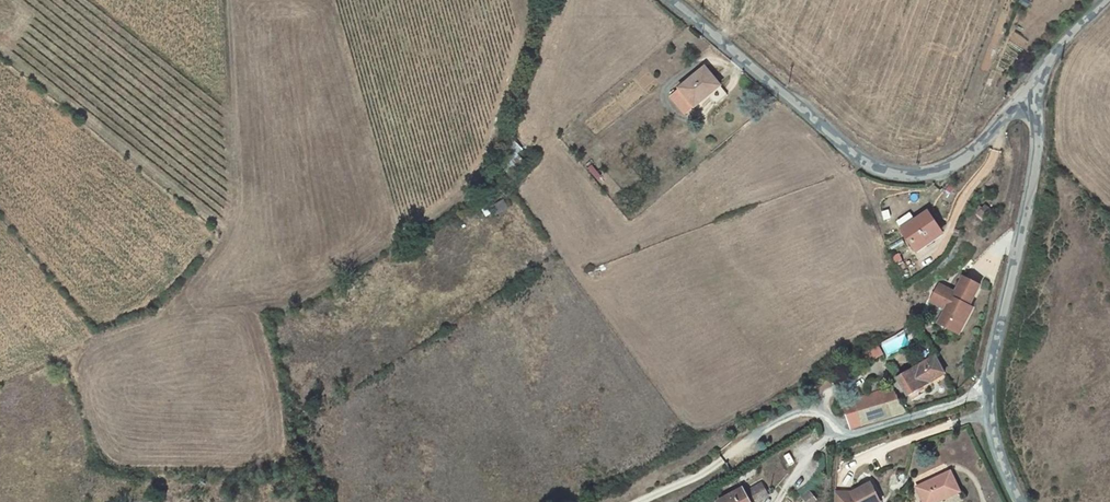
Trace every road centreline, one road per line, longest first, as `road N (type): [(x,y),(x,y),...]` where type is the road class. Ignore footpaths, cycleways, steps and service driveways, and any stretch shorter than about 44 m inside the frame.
road 1 (unclassified): [(674,0),(865,165),(900,176),(939,172),(966,157),(1029,89)]
road 2 (unclassified): [(1029,89),(1040,143),(988,390),(998,453),(1020,501)]

